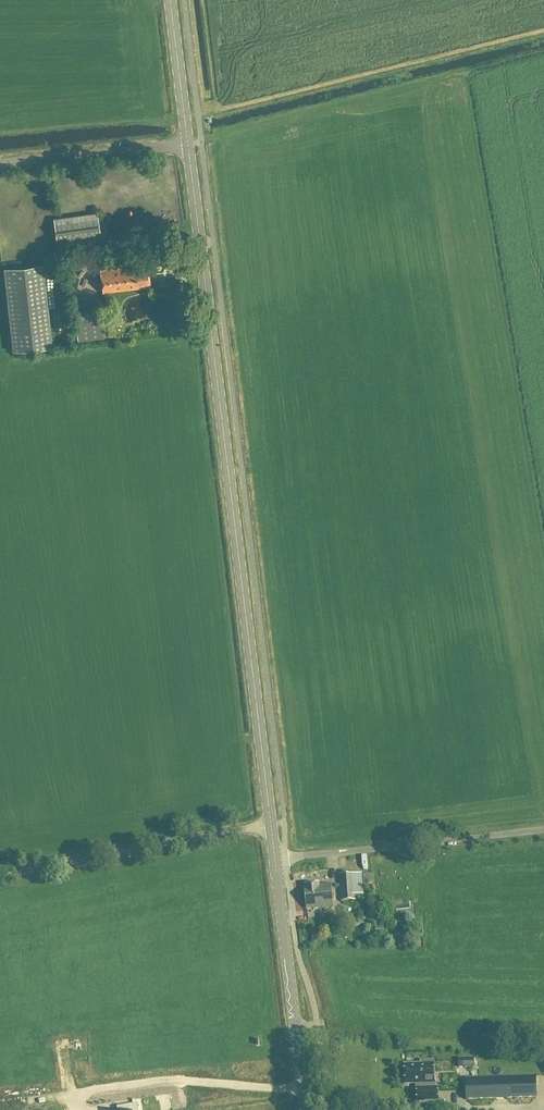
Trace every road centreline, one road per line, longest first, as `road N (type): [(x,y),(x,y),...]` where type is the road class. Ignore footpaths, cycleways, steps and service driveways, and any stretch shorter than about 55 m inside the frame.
road 1 (tertiary): [(270,823),(189,144)]
road 2 (unclassified): [(0,876),(270,823)]
road 3 (unclassified): [(275,859),(543,830)]
road 4 (tertiary): [(306,1109),(275,859)]
road 5 (unclassified): [(0,165),(189,144)]
road 6 (tertiary): [(189,144),(171,0)]

